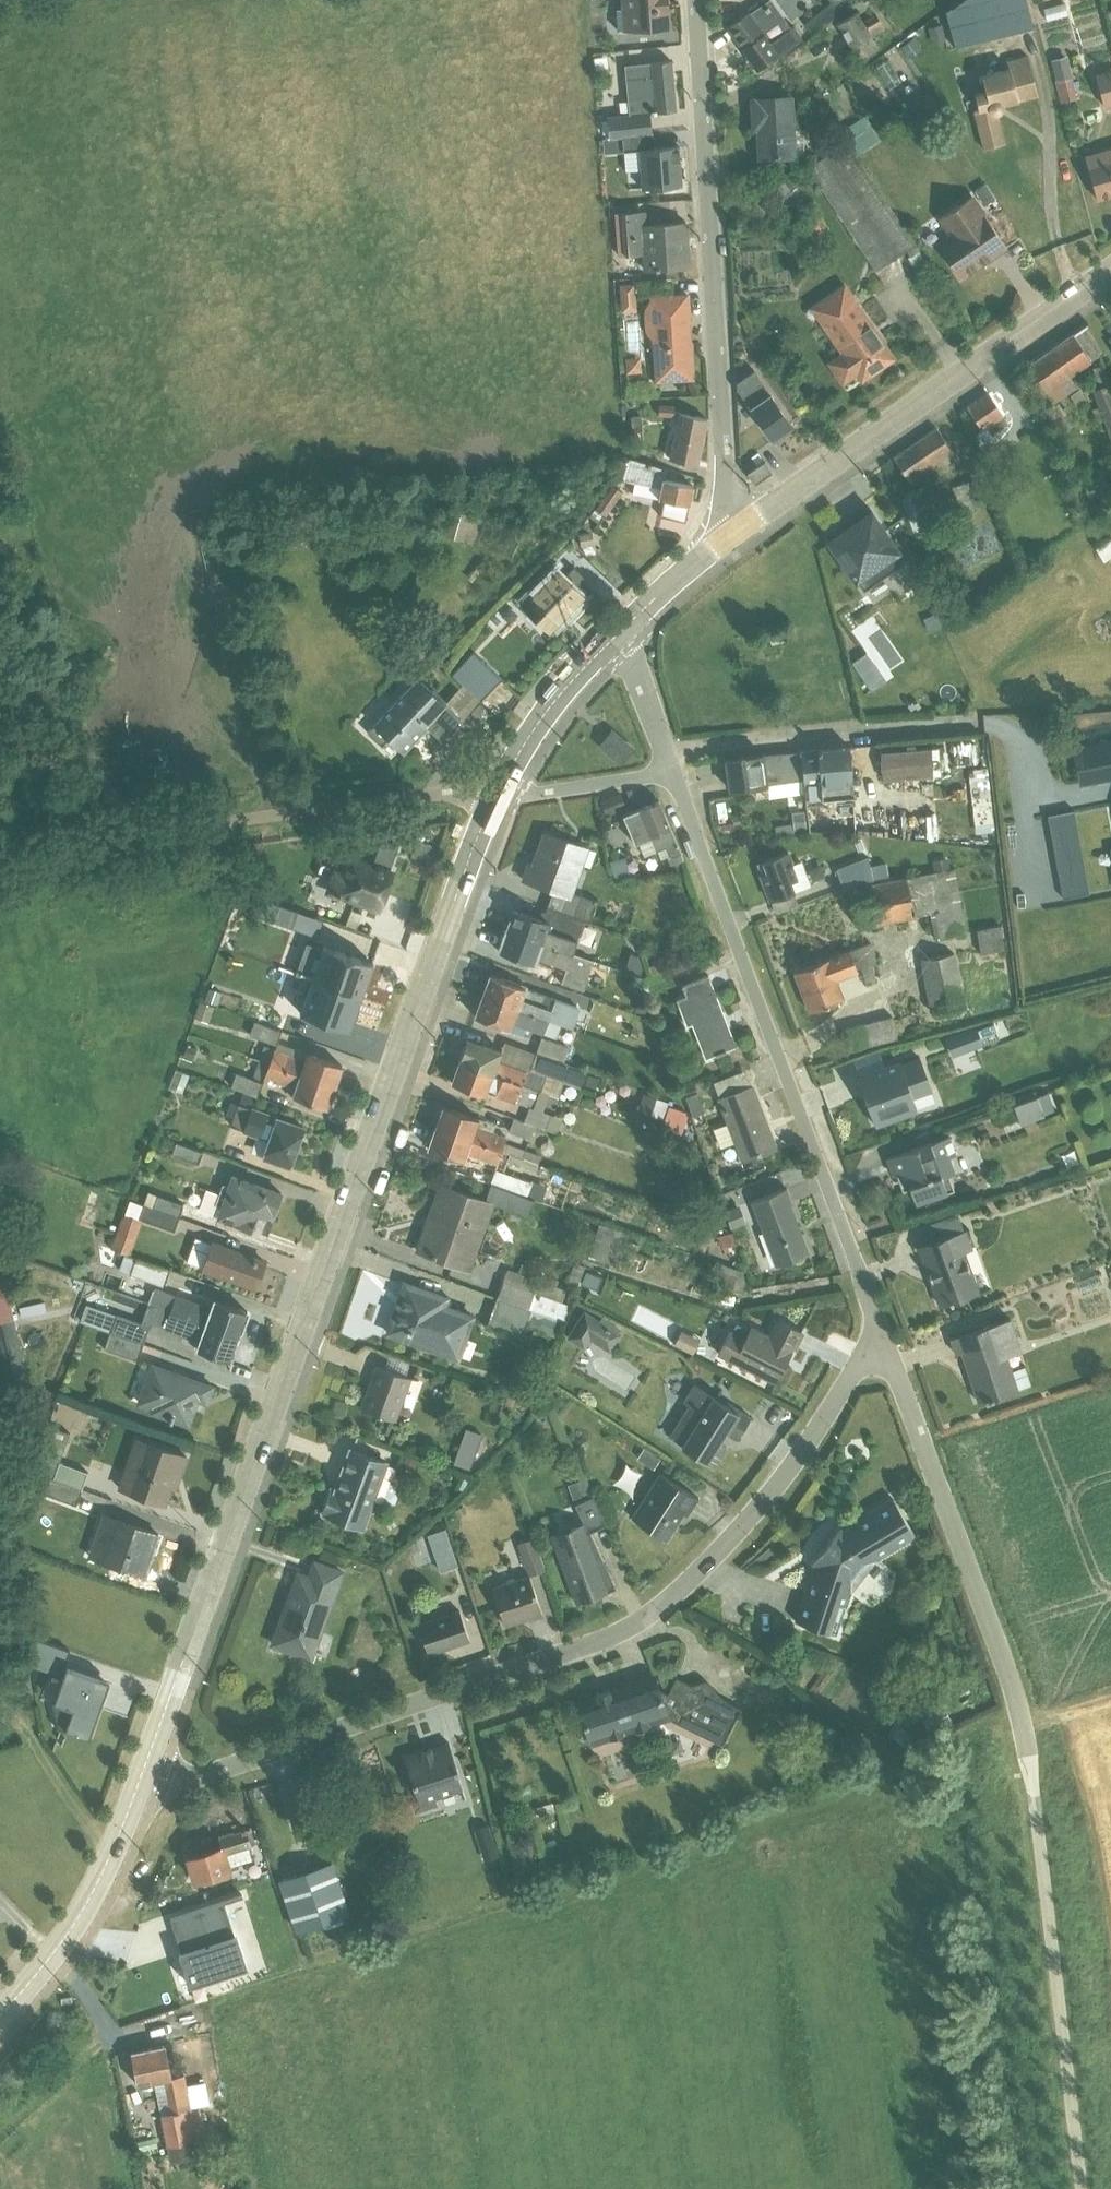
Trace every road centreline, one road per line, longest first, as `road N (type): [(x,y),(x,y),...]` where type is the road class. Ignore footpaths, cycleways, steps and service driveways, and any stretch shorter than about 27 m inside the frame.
road 1 (tertiary): [(140,1776),(498,799)]
road 2 (residential): [(140,1776),(165,1782),(205,1775),(646,1618),(766,1501),(853,1373),(885,1344)]
road 3 (residential): [(885,1344),(674,773)]
road 4 (unclassified): [(695,0),(728,537)]
road 5 (residential): [(0,854),(441,796),(498,799)]
road 6 (tertiary): [(728,537),(1110,271)]
road 7 (unclassified): [(885,1344),(1025,1738)]
road 8 (residential): [(1006,730),(705,742),(671,764)]
road 9 (tertiary): [(0,2015),(75,1925),(140,1776)]
road 10 (tertiary): [(498,799),(561,694),(610,640)]
road 11 (unclassified): [(674,773),(498,799)]
road 12 (tertiary): [(610,640),(728,537)]
road 13 (residential): [(671,764),(638,676),(610,640)]

